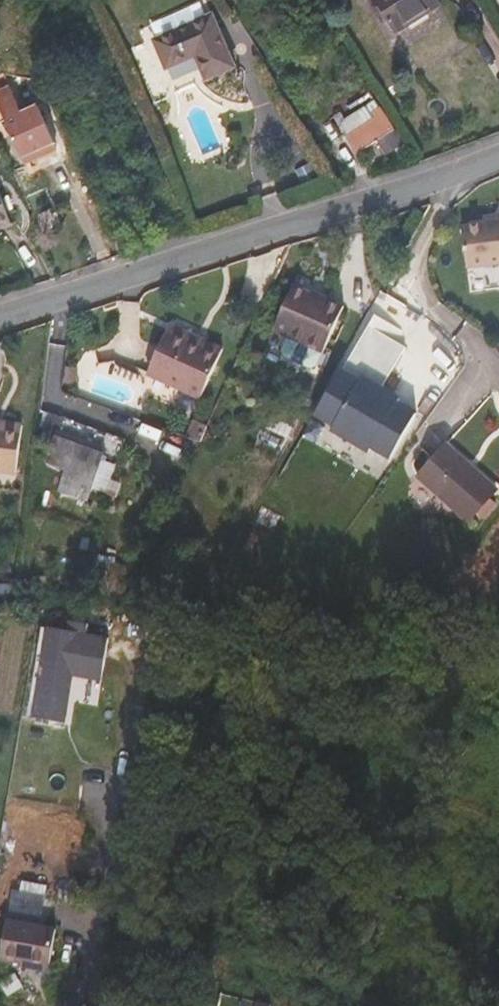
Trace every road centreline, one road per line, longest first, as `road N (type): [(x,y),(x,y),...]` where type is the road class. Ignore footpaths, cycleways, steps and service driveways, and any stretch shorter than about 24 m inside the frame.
road 1 (residential): [(498,153),(399,197),(0,313)]

